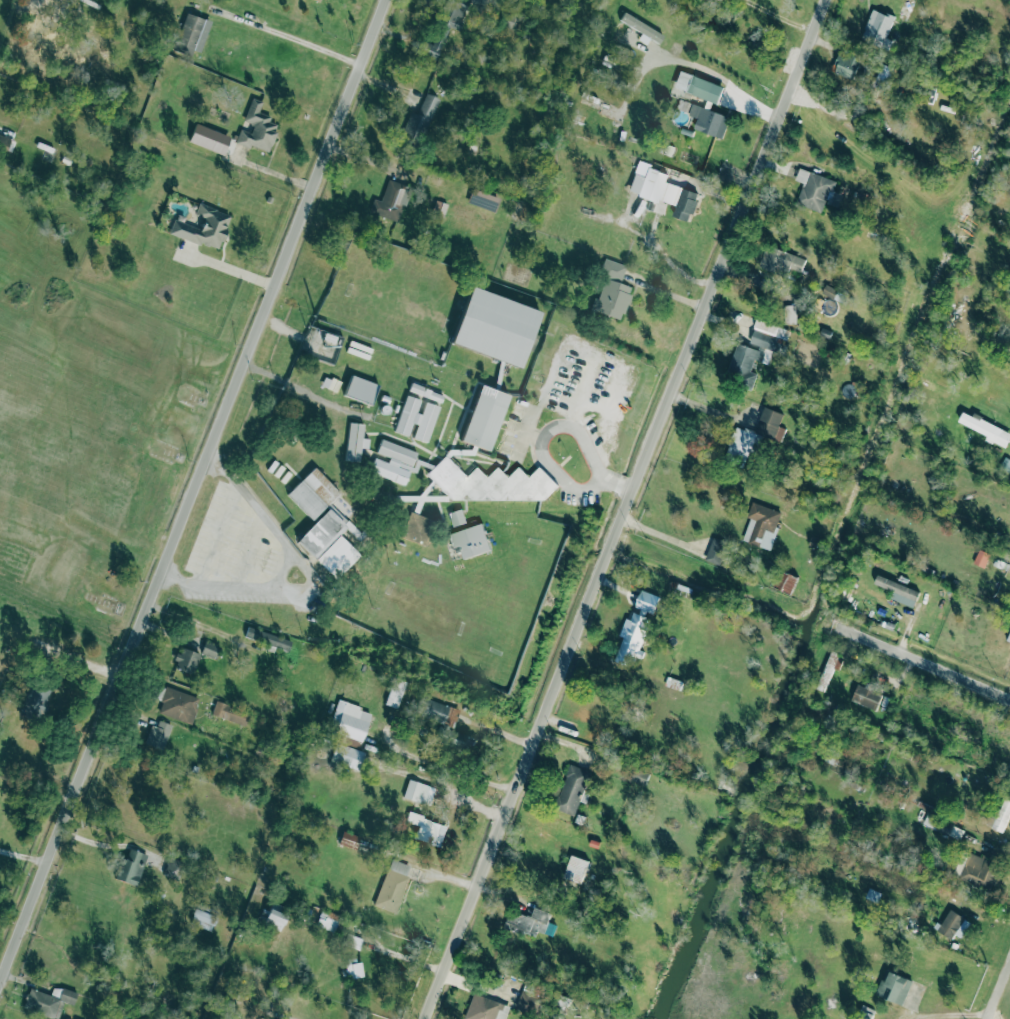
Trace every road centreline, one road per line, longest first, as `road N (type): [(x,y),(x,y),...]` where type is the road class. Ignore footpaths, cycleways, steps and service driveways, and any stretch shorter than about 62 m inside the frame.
road 1 (residential): [(422,1018),(824,0)]
road 2 (residential): [(0,984),(384,0)]
road 3 (residential): [(1009,700),(837,626)]

